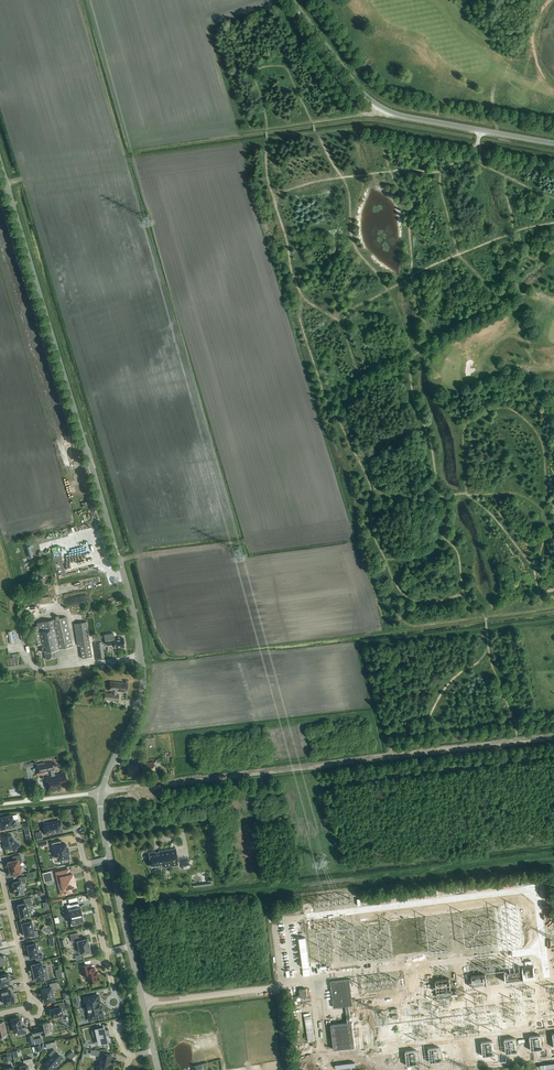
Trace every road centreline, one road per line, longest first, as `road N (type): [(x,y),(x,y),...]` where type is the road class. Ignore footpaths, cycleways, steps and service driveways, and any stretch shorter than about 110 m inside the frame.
road 1 (unclassified): [(141,657),(128,588),(0,163)]
road 2 (track): [(423,753),(101,791)]
road 3 (unclassified): [(553,143),(382,108),(291,0)]
road 4 (unclassified): [(101,791),(139,707),(141,657)]
road 5 (residential): [(31,1001),(0,866)]
road 6 (track): [(553,737),(423,753)]

